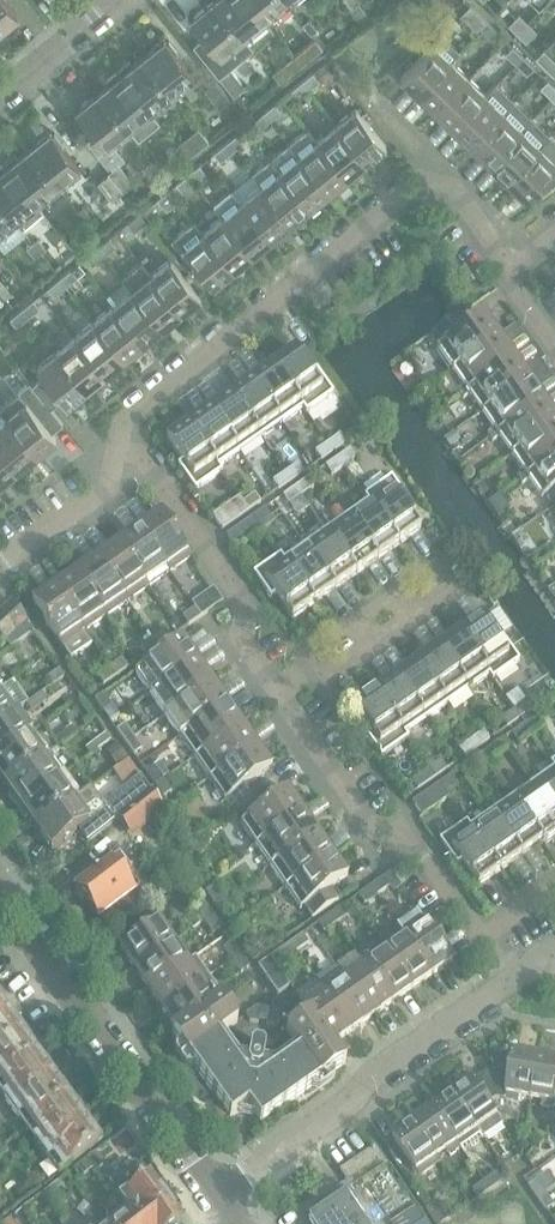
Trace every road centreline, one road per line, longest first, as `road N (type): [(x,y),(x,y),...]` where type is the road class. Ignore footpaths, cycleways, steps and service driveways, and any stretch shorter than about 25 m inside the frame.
road 1 (residential): [(118,448),(123,420),(405,191),(436,181)]
road 2 (residential): [(217,1196),(0,890)]
road 3 (residential): [(513,981),(217,1196)]
road 4 (residential): [(481,938),(420,851),(373,825),(280,691)]
road 5 (residential): [(280,691),(244,639),(237,597),(142,457),(118,448)]
road 6 (residential): [(280,691),(456,567)]
road 7 (residential): [(0,566),(111,487),(118,448)]
road 8 (residential): [(0,96),(120,0)]

